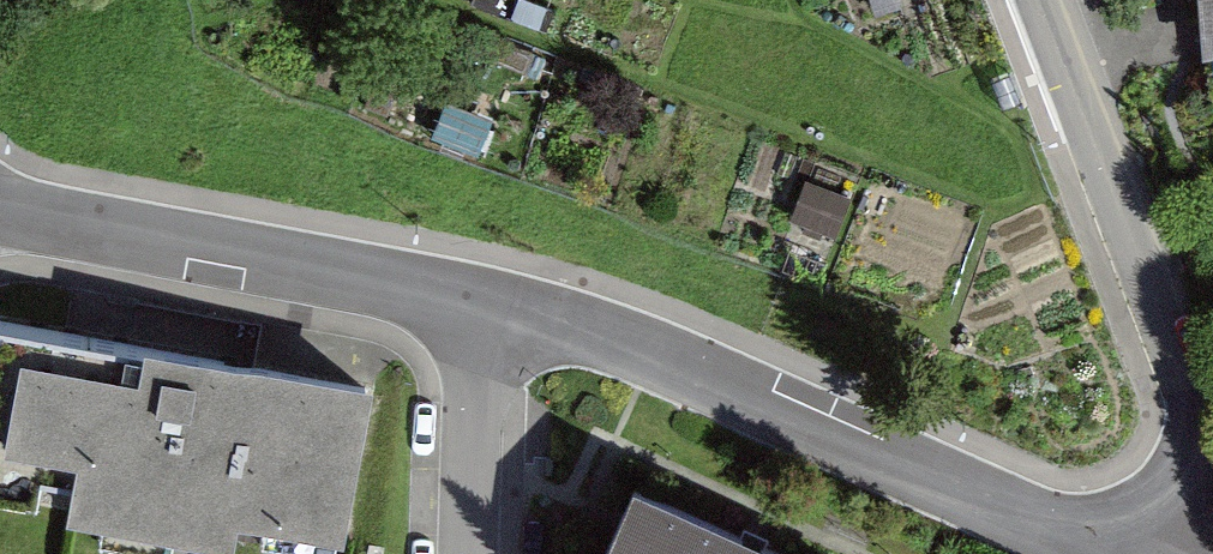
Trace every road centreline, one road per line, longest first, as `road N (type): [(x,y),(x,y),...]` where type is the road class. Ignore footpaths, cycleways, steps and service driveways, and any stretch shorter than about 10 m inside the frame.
road 1 (residential): [(492,301),(663,361),(1093,553)]
road 2 (residential): [(1041,0),(1186,376),(1193,455),(1173,553)]
road 3 (residential): [(0,214),(492,301)]
road 4 (residential): [(492,301),(475,400),(470,553)]

